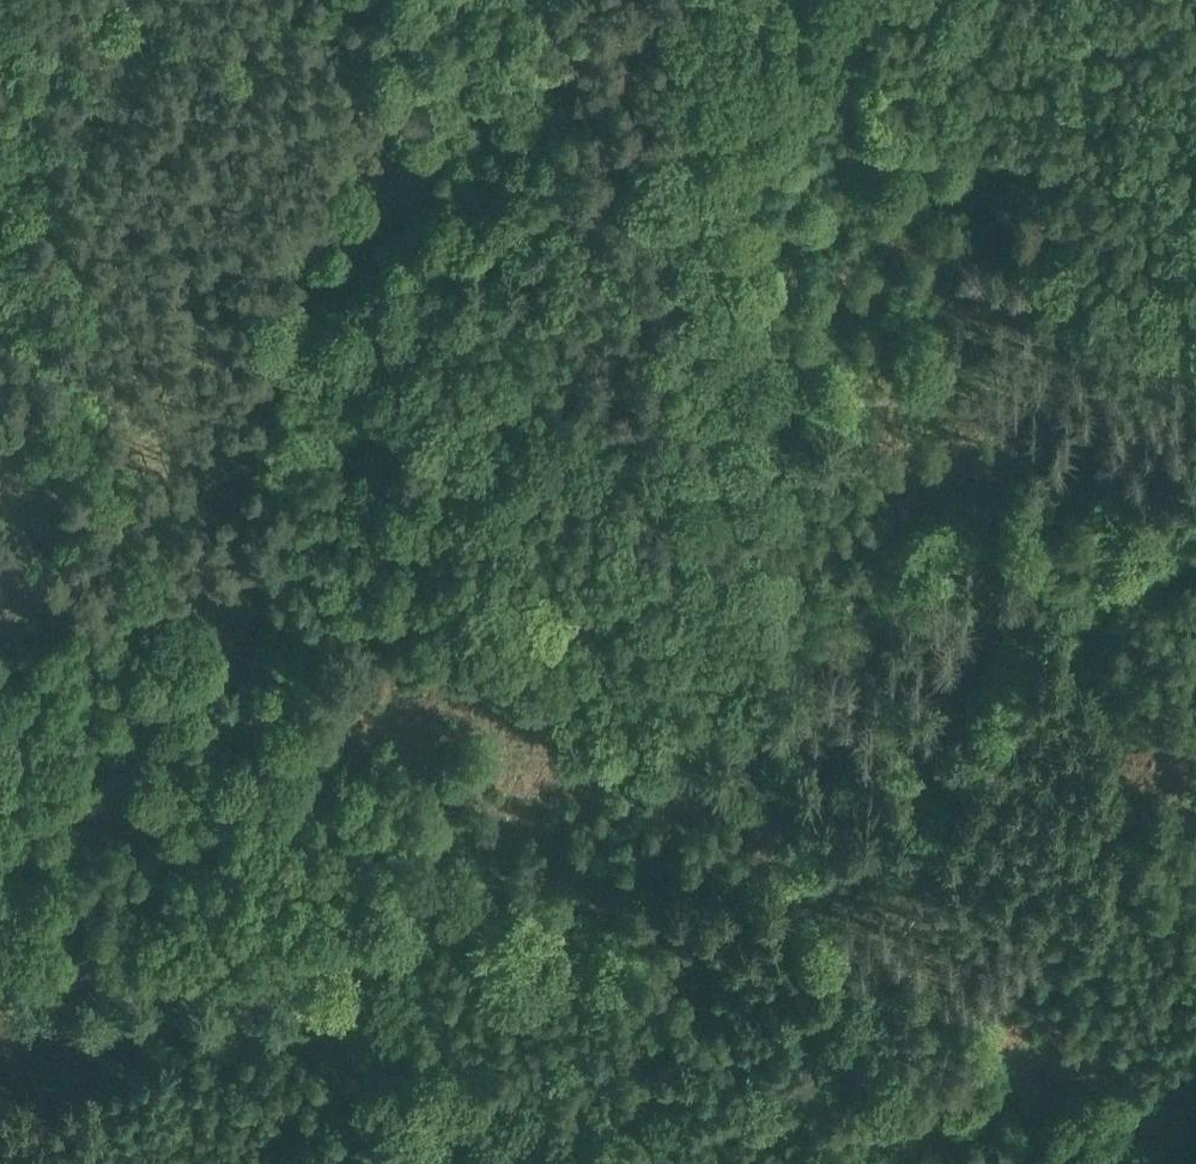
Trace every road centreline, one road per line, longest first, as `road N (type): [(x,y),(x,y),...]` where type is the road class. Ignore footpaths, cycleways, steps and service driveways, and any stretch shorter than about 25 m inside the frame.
road 1 (track): [(913,828),(854,855),(545,873),(351,925),(259,968),(163,984),(0,964)]
road 2 (track): [(1195,491),(1067,550),(1022,617),(955,773),(913,828)]

